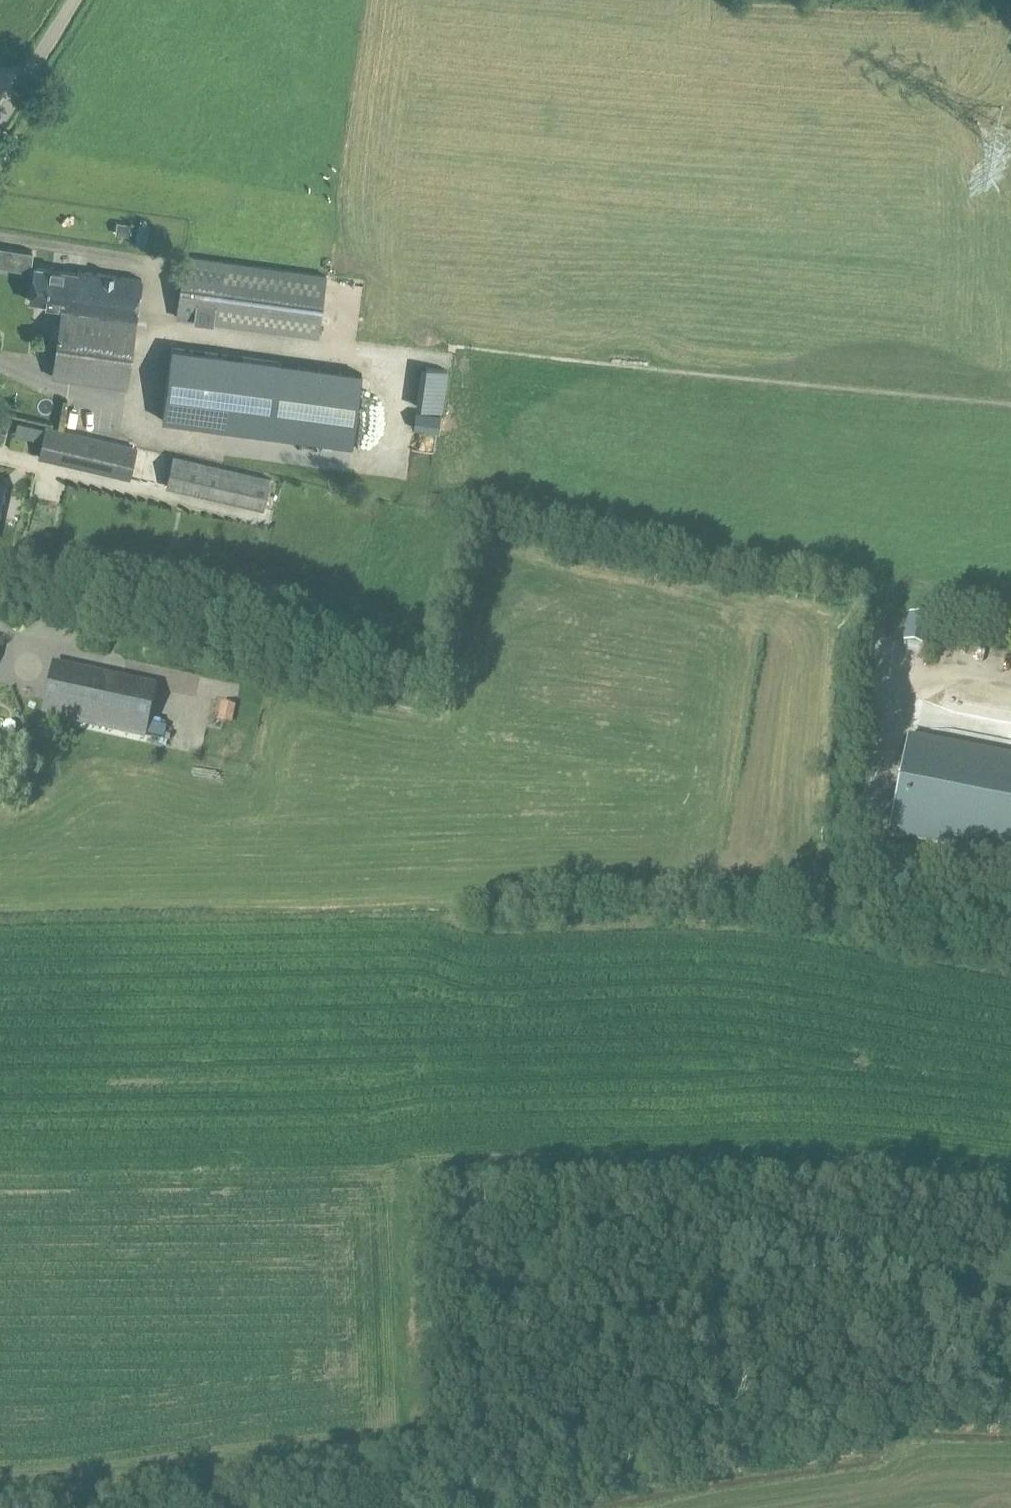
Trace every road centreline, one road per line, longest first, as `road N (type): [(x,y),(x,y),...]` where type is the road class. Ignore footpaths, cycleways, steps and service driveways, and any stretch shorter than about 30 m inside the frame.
road 1 (track): [(524,893),(0,908)]
road 2 (unclassified): [(0,127),(74,0)]

